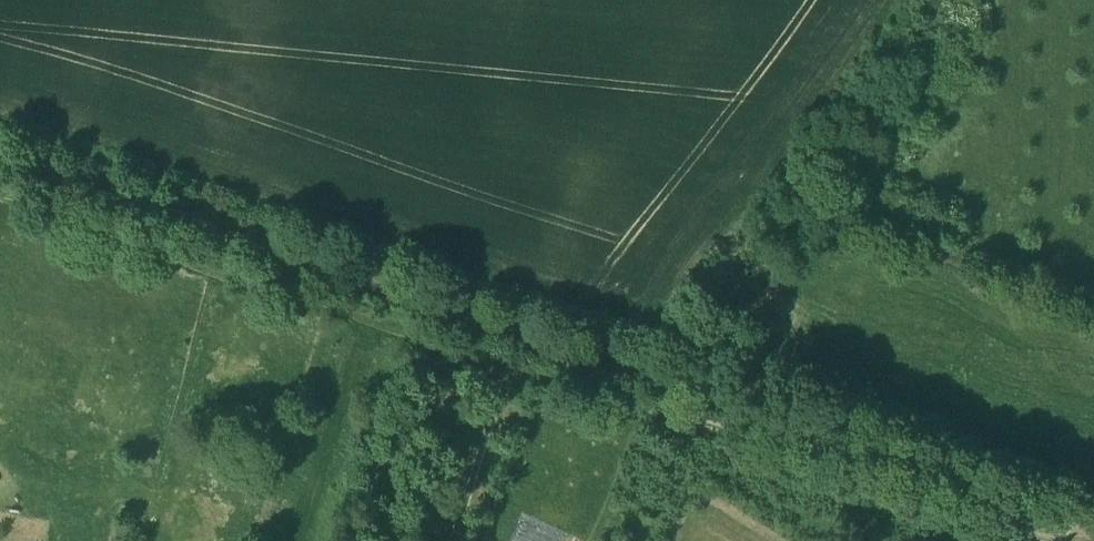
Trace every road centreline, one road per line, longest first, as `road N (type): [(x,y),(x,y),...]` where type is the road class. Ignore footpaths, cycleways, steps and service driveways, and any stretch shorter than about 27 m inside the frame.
road 1 (track): [(0,198),(219,281),(1047,540)]

